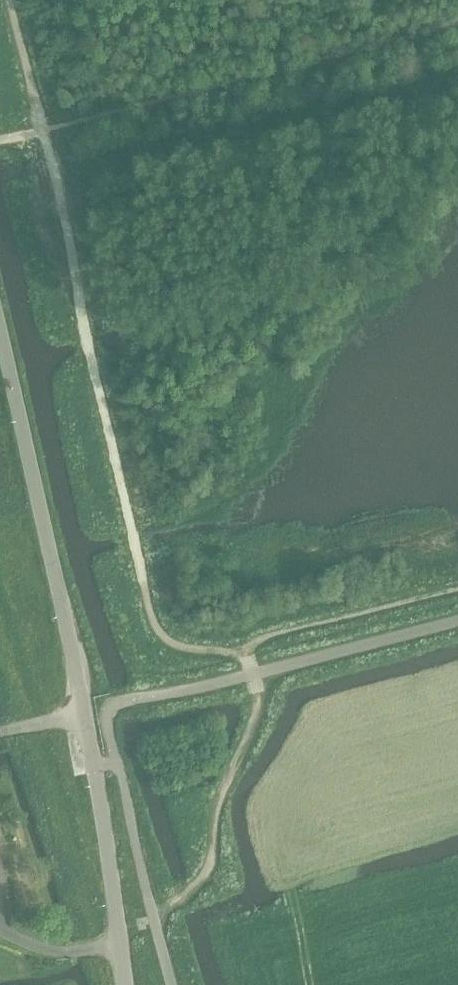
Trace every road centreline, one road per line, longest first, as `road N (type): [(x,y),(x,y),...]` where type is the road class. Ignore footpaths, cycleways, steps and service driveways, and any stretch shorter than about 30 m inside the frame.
road 1 (unclassified): [(0,328),(95,766)]
road 2 (unclassified): [(126,984),(95,766)]

